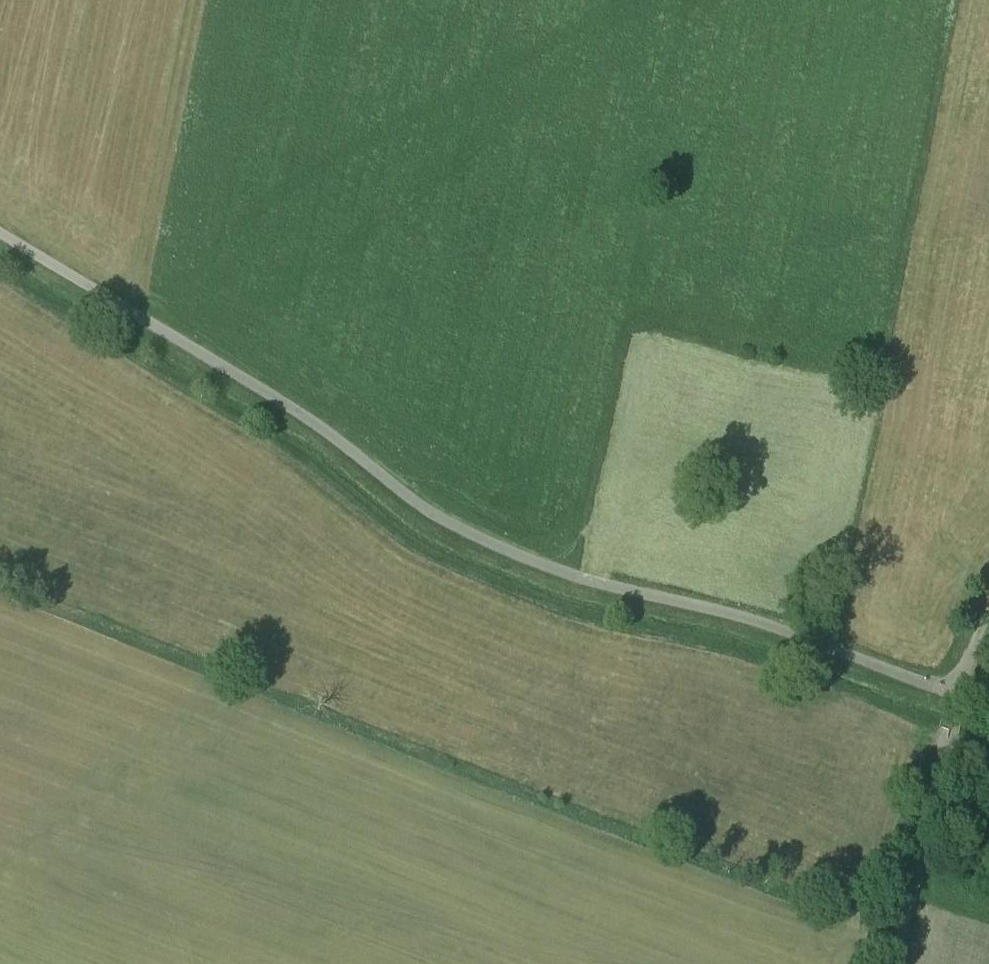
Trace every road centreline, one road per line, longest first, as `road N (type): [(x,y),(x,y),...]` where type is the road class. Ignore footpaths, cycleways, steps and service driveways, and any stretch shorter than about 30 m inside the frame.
road 1 (track): [(957,690),(783,629),(592,582),(479,542),(317,429),(0,236)]
road 2 (track): [(895,963),(947,745)]

